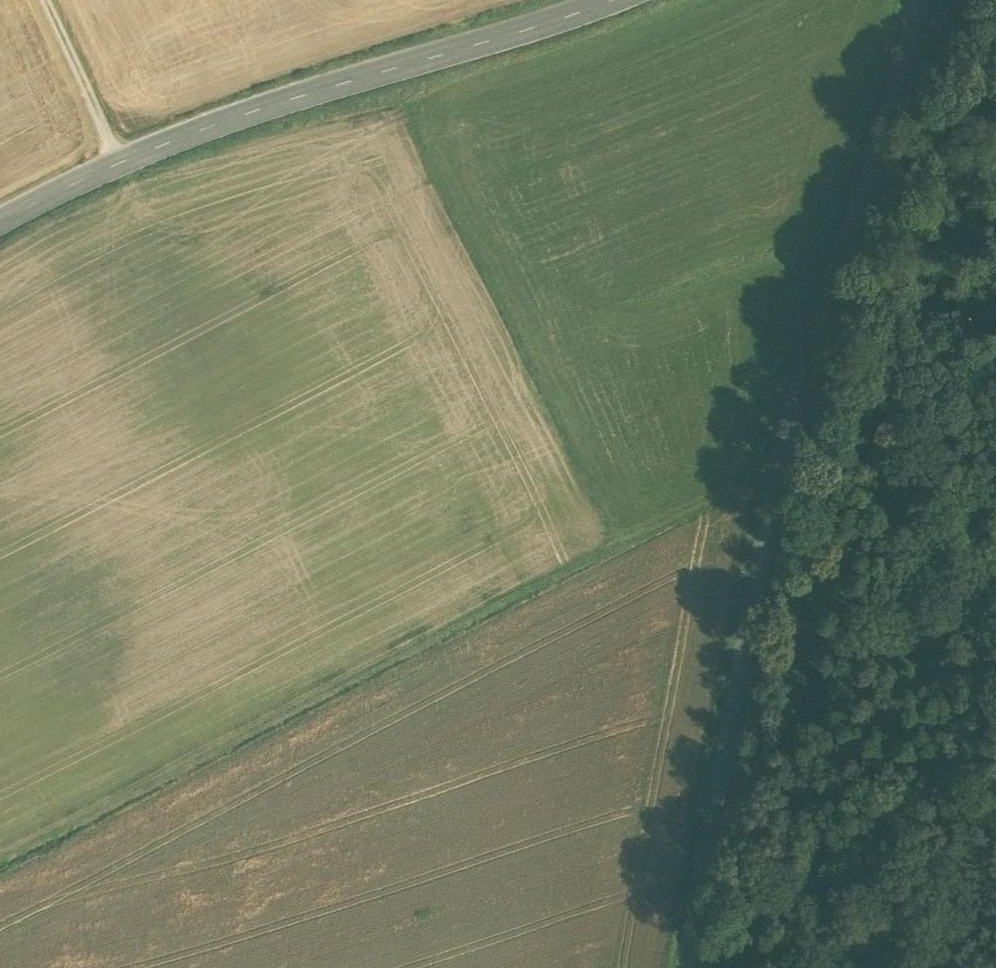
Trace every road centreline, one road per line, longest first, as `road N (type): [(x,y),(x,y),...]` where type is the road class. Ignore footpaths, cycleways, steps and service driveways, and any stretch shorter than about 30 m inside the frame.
road 1 (unclassified): [(687,967),(792,404),(918,0)]
road 2 (track): [(781,460),(764,456),(0,858)]
road 3 (tertiary): [(0,222),(120,162),(253,111),(613,0)]
road 4 (track): [(43,0),(120,162)]

